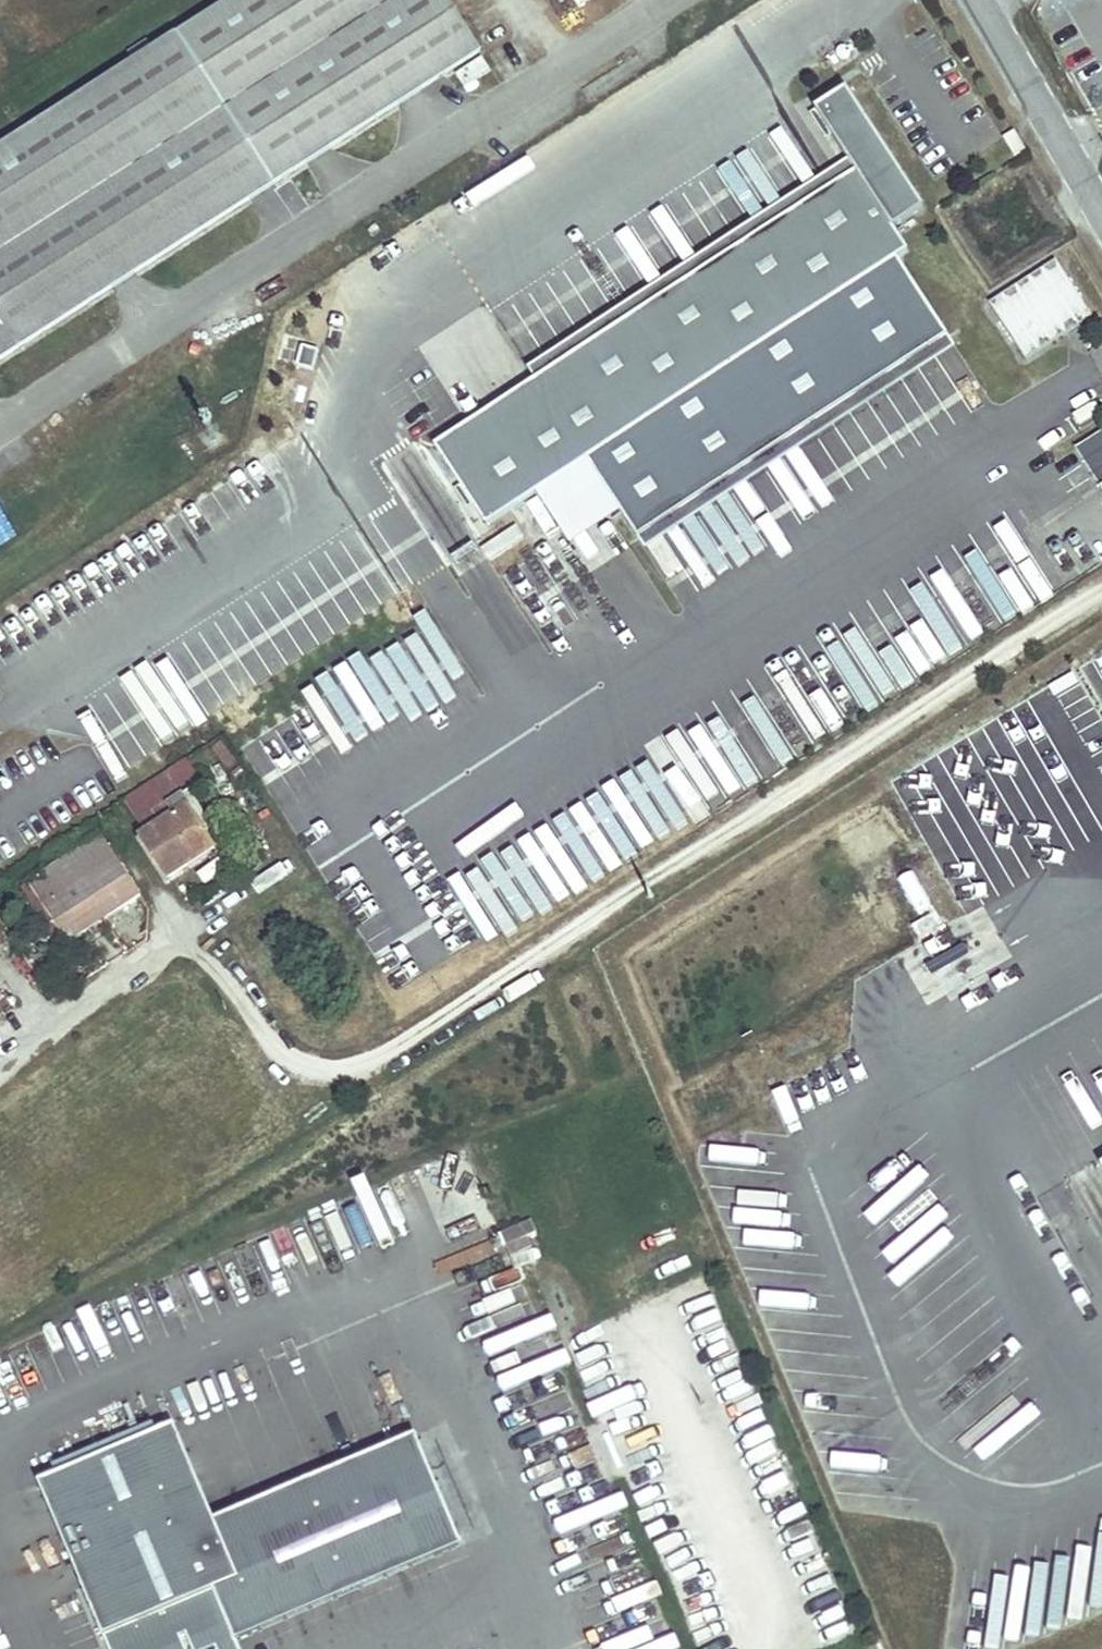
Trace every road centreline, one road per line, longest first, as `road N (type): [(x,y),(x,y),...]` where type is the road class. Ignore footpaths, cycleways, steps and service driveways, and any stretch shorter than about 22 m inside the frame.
road 1 (unclassified): [(1101,222),(969,0)]

